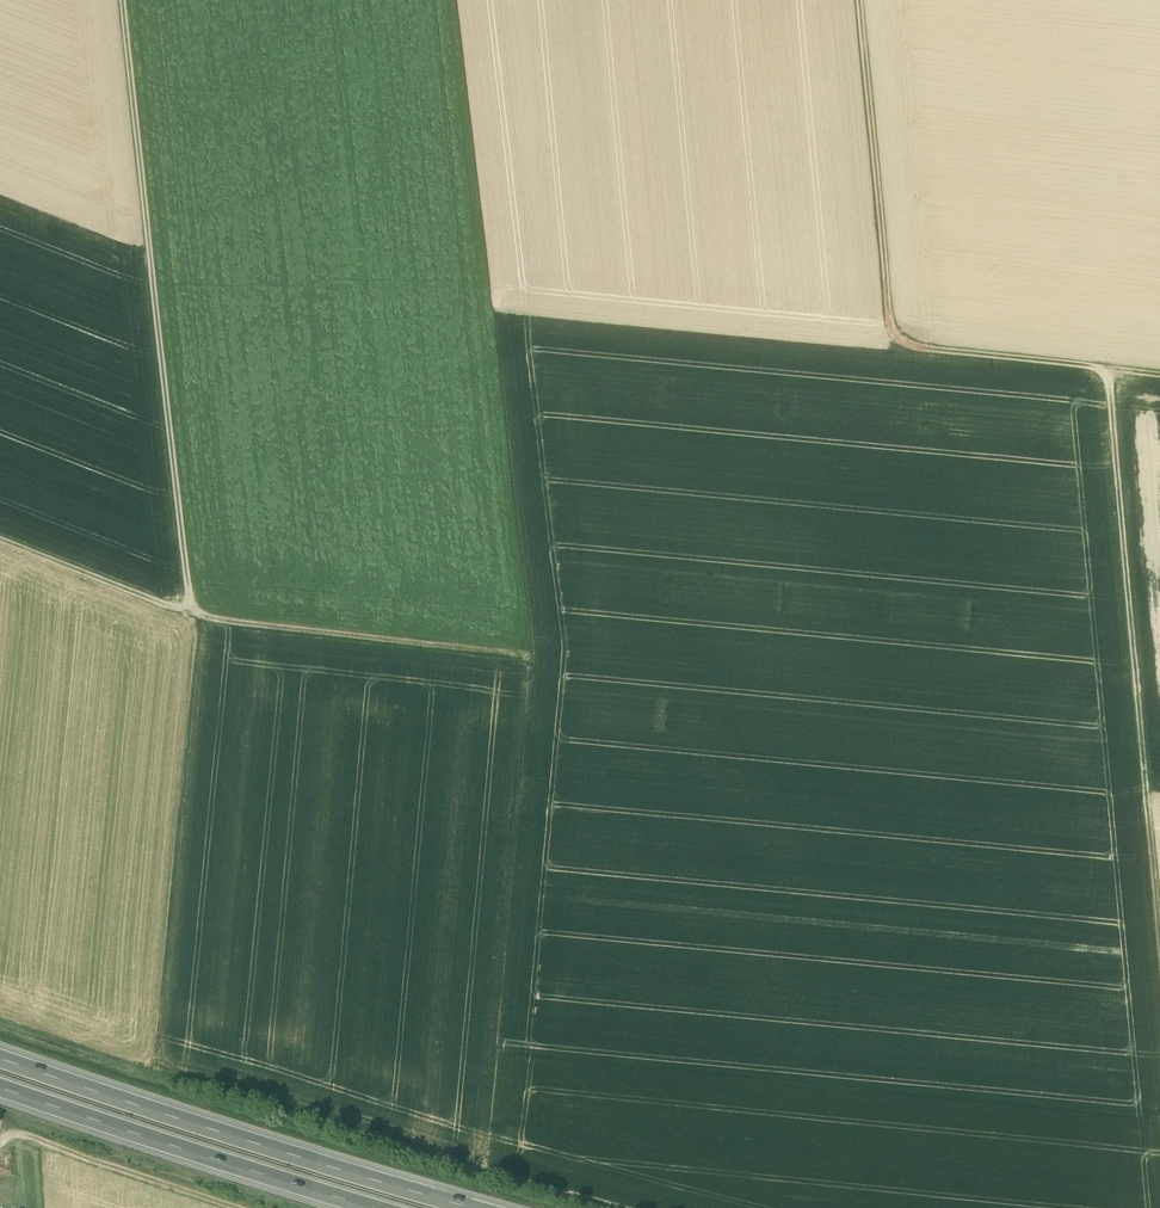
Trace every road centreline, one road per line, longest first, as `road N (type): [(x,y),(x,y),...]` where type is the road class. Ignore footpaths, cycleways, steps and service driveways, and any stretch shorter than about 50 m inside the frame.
road 1 (track): [(121,0),(190,614),(0,541)]
road 2 (track): [(863,0),(893,344),(1159,375)]
road 3 (track): [(1107,369),(1159,941)]
road 4 (motorway): [(465,1207),(0,1059)]
road 5 (motorway): [(0,1088),(370,1207)]
road 6 (track): [(0,1145),(18,1135),(241,1207)]

